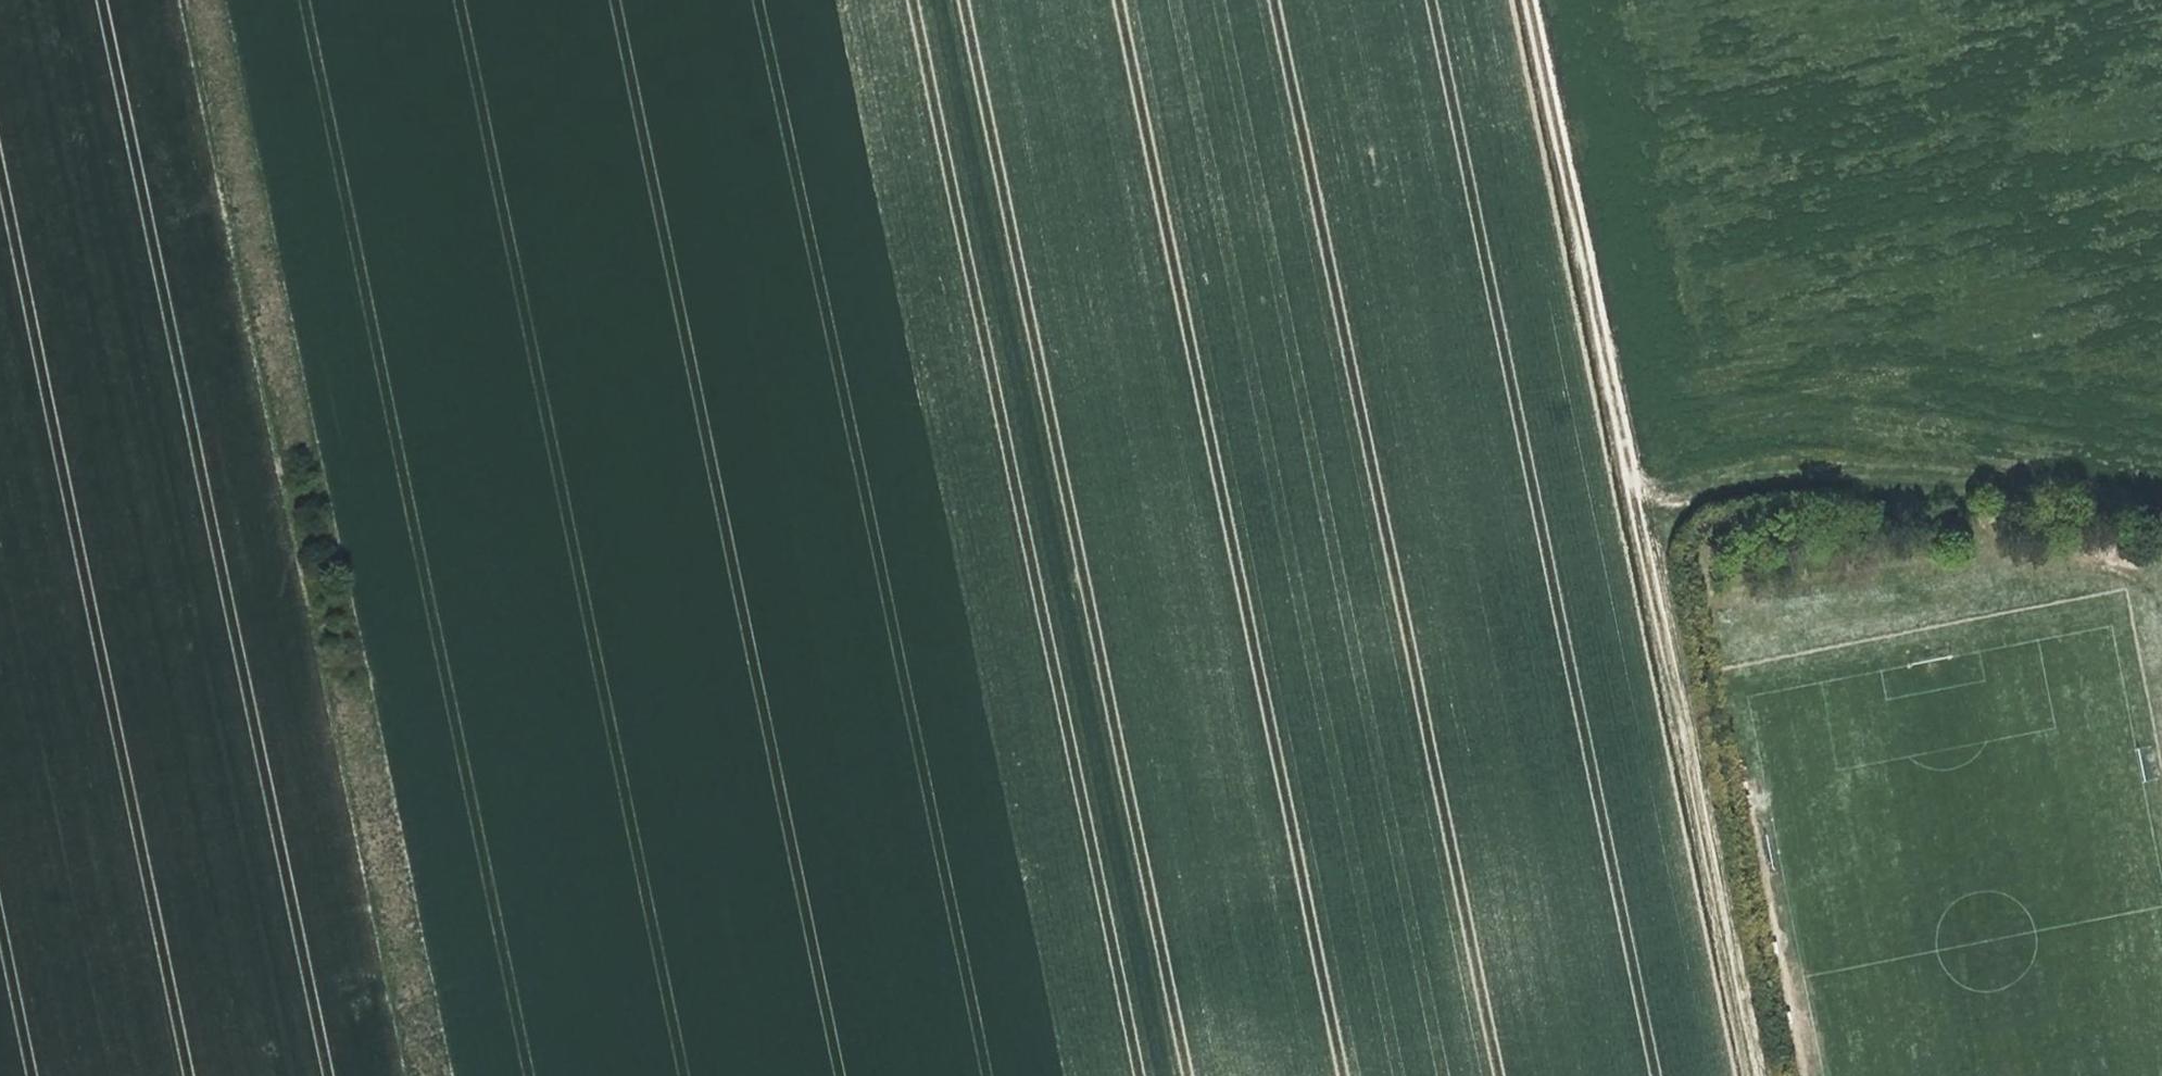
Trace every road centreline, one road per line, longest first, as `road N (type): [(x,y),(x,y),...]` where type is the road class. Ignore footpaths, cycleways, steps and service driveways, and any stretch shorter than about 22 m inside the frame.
road 1 (track): [(1527,0),(1752,1075)]
road 2 (track): [(1629,487),(1796,450),(2161,499)]

